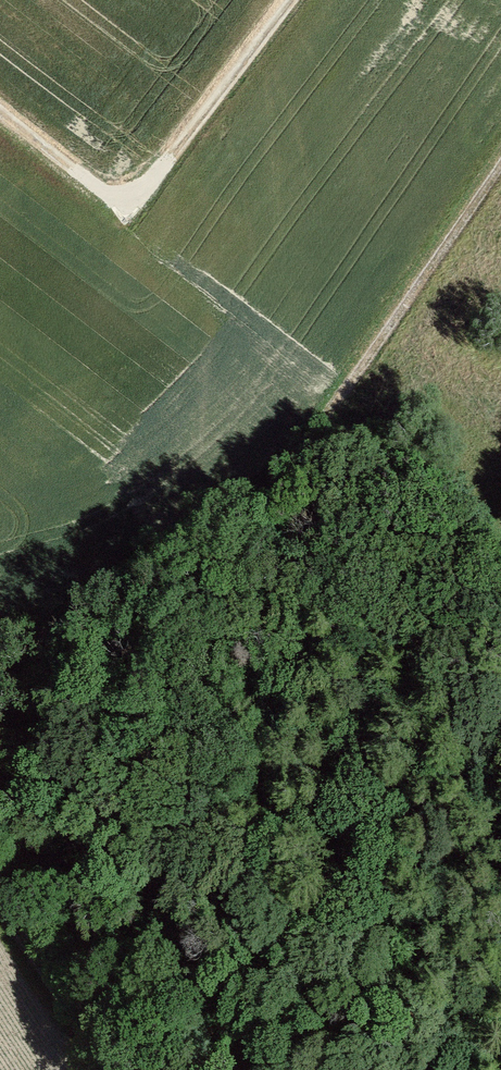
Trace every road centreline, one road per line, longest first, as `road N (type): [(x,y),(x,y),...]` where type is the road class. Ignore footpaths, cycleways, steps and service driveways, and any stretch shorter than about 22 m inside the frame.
road 1 (track): [(500,156),(332,409),(57,607),(37,768),(271,1069)]
road 2 (track): [(288,0),(130,205),(0,106)]
road 3 (track): [(0,903),(69,1008),(125,1069)]

